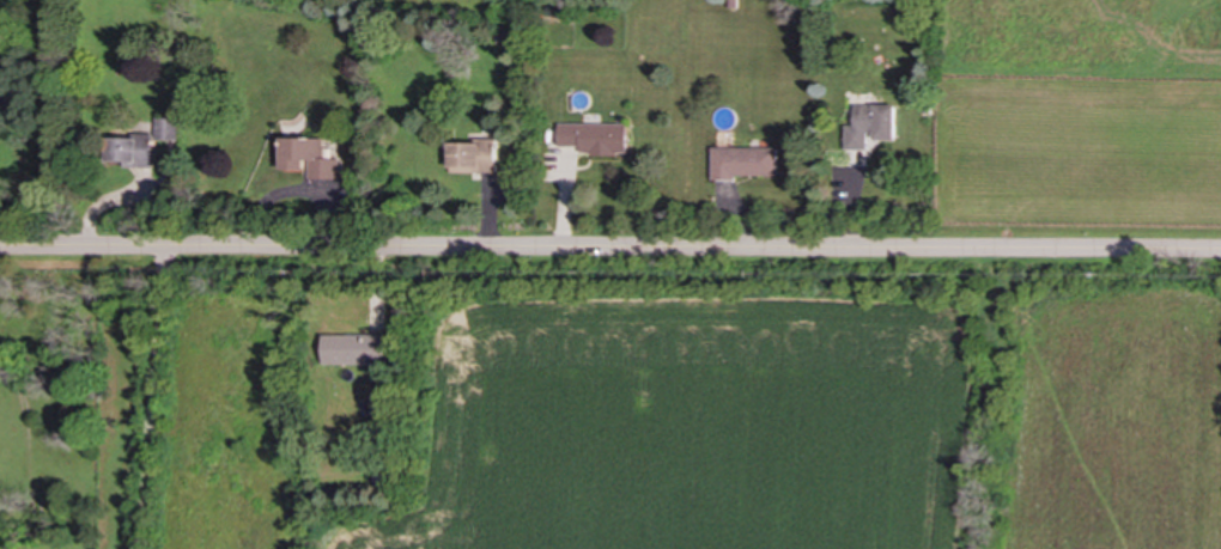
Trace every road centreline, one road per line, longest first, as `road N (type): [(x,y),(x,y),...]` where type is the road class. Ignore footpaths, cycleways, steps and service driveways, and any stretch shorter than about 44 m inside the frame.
road 1 (residential): [(0,248),(1220,252)]

